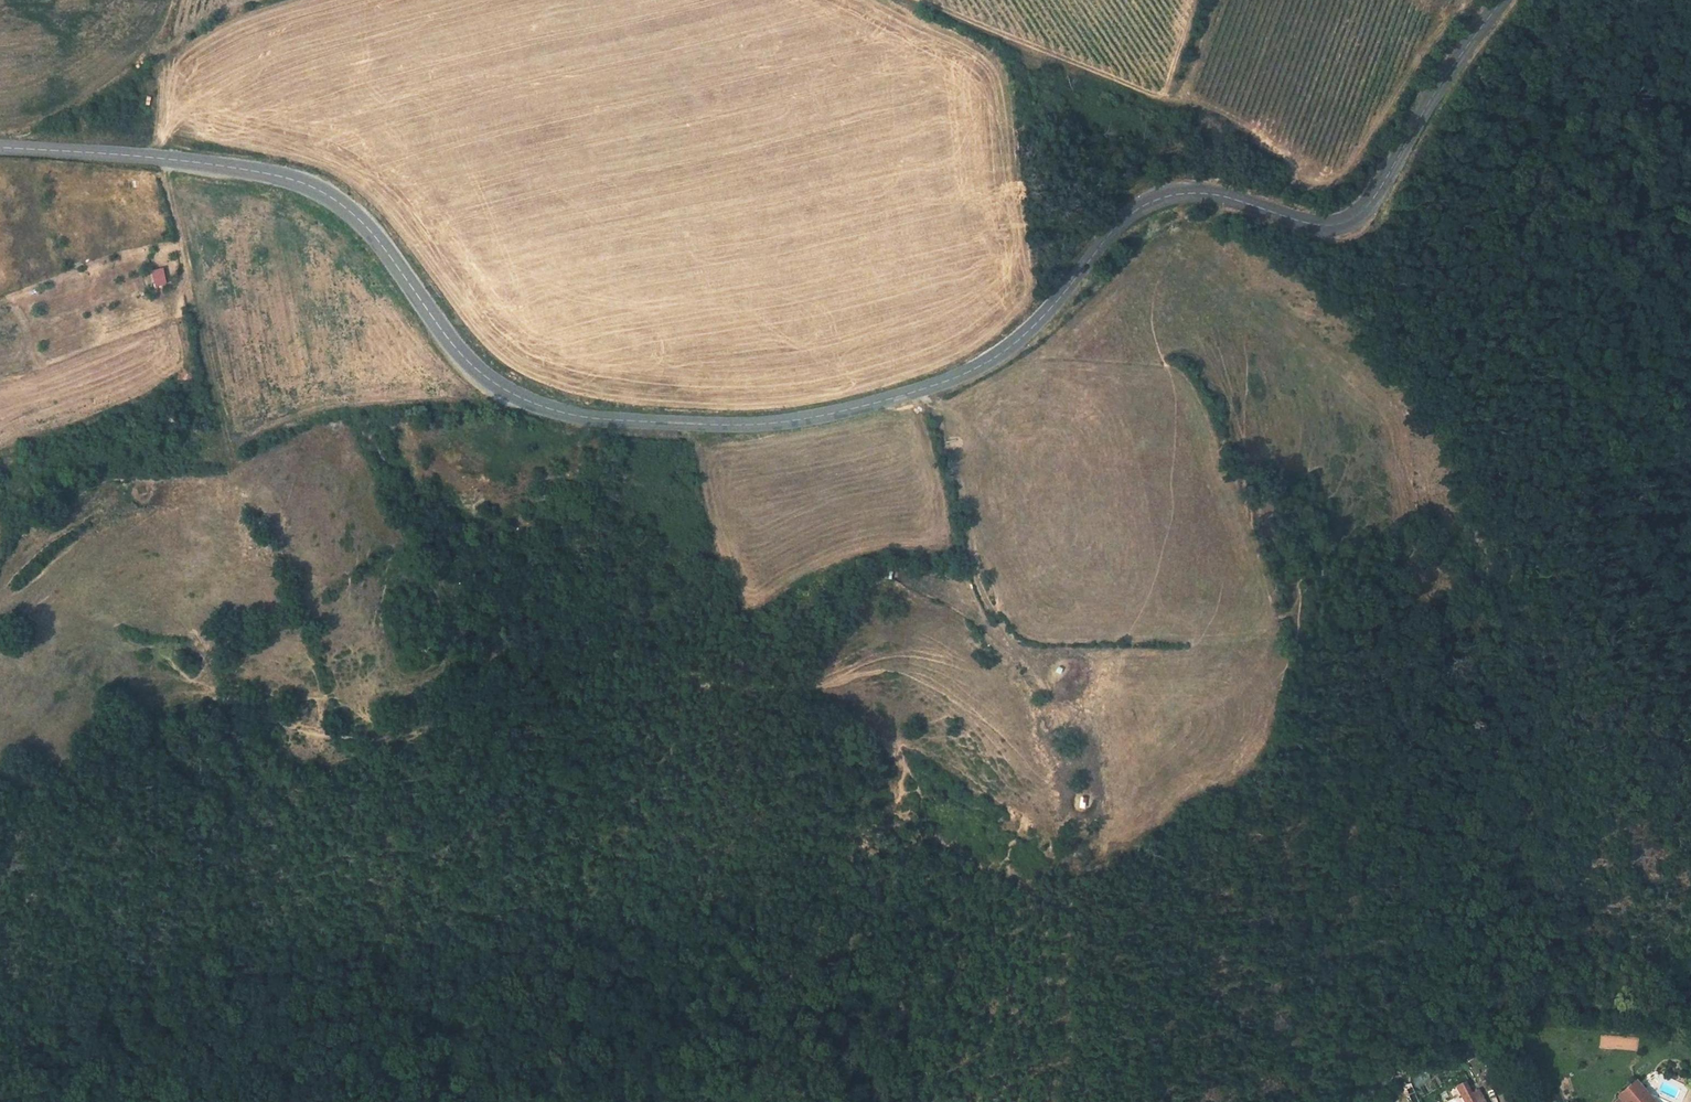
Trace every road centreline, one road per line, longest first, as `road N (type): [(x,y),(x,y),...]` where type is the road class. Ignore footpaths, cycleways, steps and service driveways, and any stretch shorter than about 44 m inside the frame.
road 1 (tertiary): [(0,147),(284,177),(316,188),(364,224),(456,349),(517,396),(592,418),(782,422),(868,405),(981,366),(1048,311),(1121,220),(1165,196),(1219,194),(1314,224),(1356,218),(1502,0)]
road 2 (track): [(919,0),(1162,99)]

